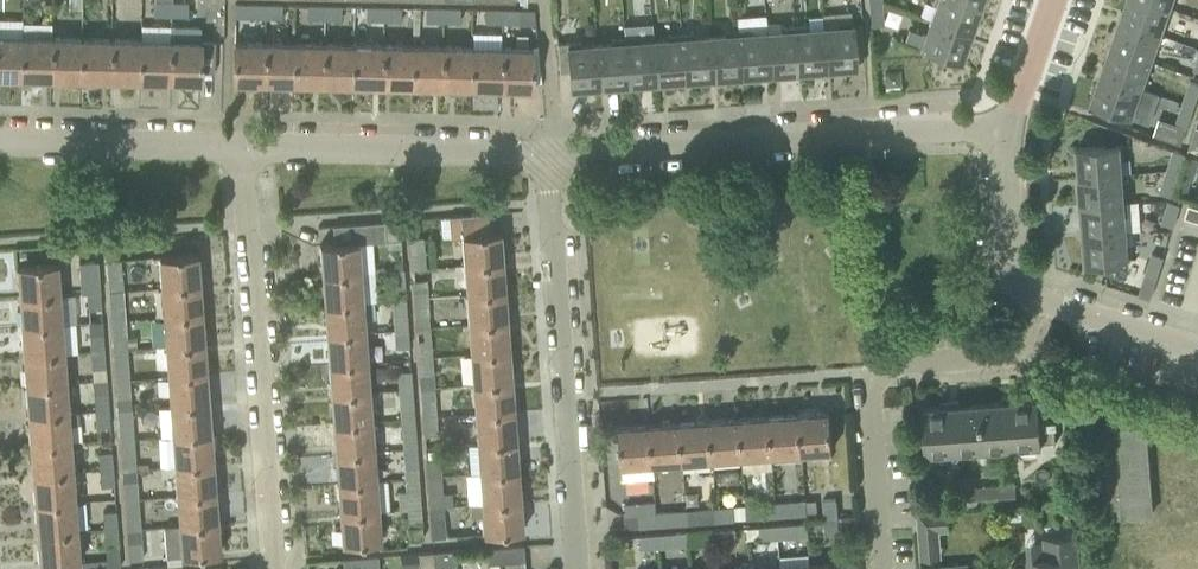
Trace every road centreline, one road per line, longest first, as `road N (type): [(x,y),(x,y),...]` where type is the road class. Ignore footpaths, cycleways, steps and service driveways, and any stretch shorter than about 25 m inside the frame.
road 1 (residential): [(539,159),(1011,130)]
road 2 (residential): [(272,568),(242,145)]
road 3 (residential): [(574,568),(539,159)]
road 4 (residential): [(1044,306),(1014,364),(888,374),(873,383),(867,400),(876,568)]
road 5 (residential): [(242,145),(539,159)]
road 6 (residential): [(0,141),(242,145)]
road 7 (residential): [(1044,306),(1019,290),(1008,262),(1004,164),(1011,130)]
road 8 (residential): [(1197,352),(1044,306)]
road 9 (residential): [(1011,130),(1056,0)]

